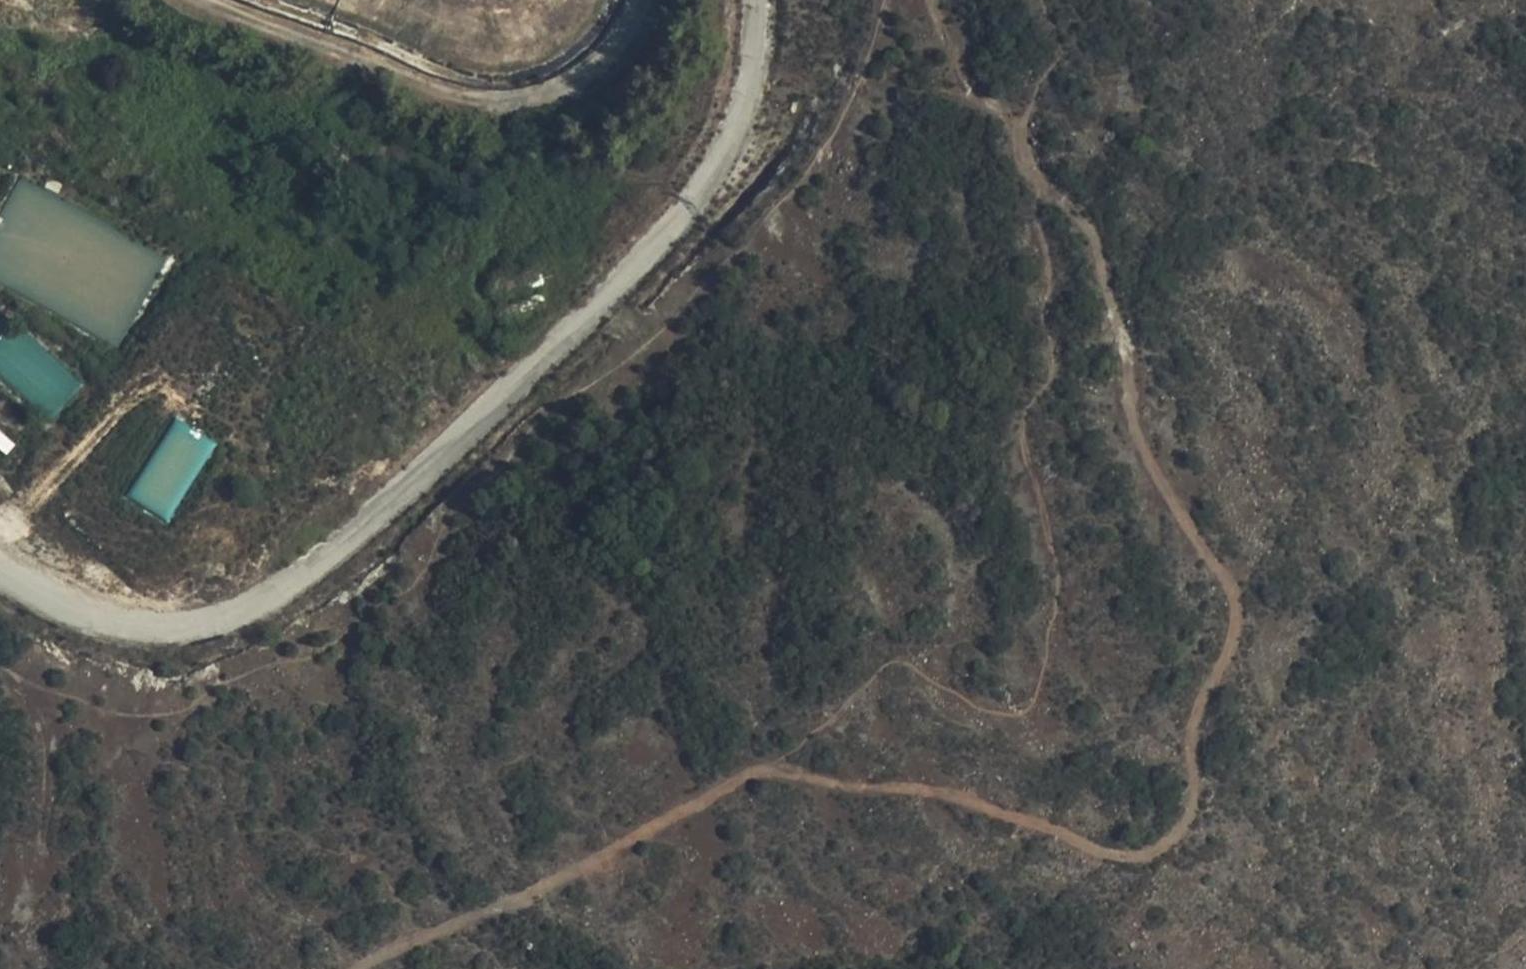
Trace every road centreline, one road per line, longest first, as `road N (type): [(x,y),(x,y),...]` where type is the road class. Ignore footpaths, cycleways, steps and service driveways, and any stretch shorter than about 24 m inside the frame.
road 1 (track): [(938,0),(953,46),(1026,155),(1031,178),(1087,221),(1148,462),(1239,603),(1192,730),(1197,805),(1154,851),(1104,853),(925,789),(853,788),(763,767)]
road 2 (track): [(358,968),(763,767)]

